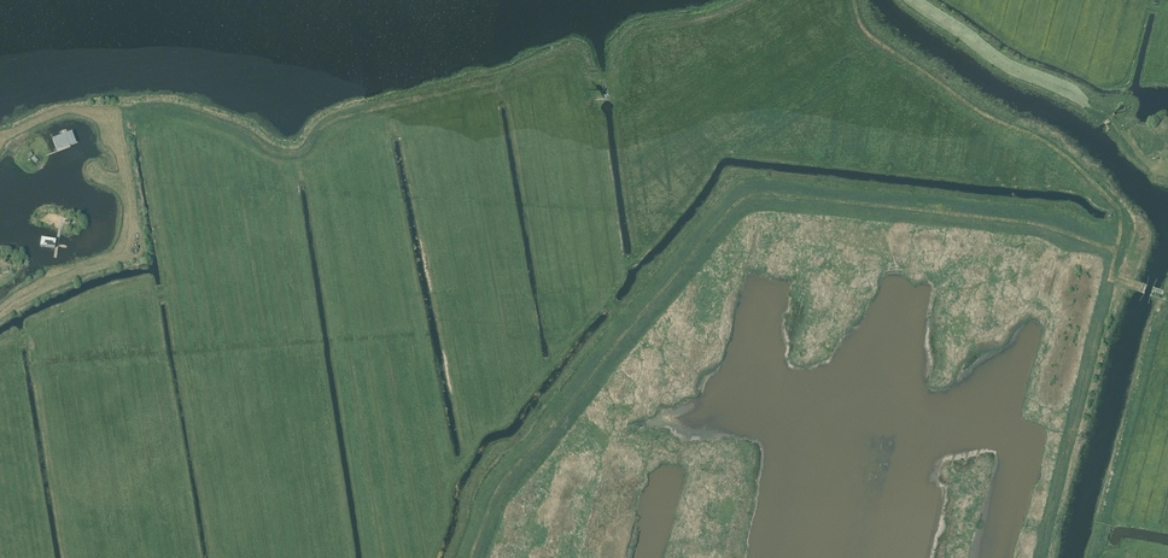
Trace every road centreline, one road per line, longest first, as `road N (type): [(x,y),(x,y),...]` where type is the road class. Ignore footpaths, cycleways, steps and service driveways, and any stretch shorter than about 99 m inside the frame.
road 1 (track): [(718,14),(638,29),(610,75),(590,75),(567,53),(501,77),(346,113),(322,125),(297,152),(185,108),(118,108),(133,222),(127,247),(0,314)]
road 2 (track): [(1145,287),(1109,276),(1114,251),(1043,224),(749,194),(507,472),(470,557)]
road 3 (track): [(853,0),(873,41),(970,107),(1068,159),(1116,210),(1114,251)]
road 4 (track): [(1167,172),(1140,155),(1107,114),(1010,71),(908,0)]
road 5 (track): [(1109,276),(1041,557)]
road 6 (track): [(116,111),(66,110),(0,138)]

